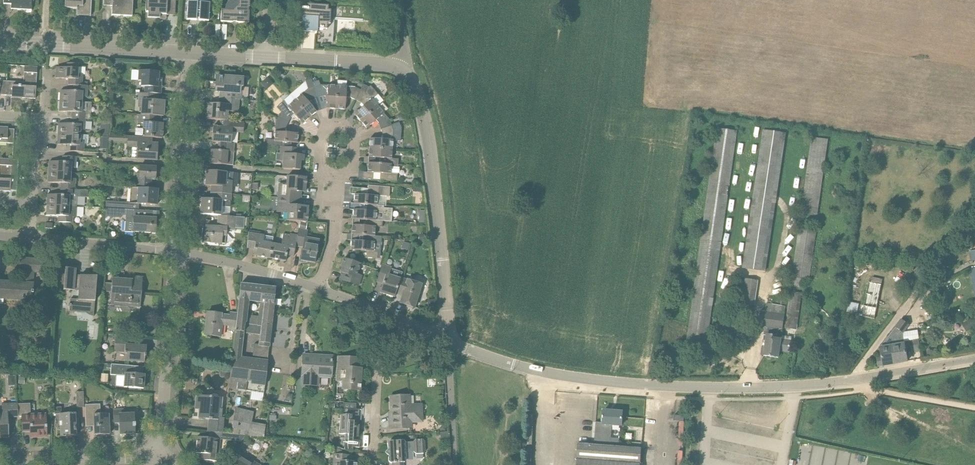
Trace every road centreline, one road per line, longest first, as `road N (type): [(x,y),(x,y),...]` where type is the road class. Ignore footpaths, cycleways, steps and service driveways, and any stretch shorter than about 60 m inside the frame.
road 1 (tertiary): [(860,380),(710,388),(591,380),(448,341)]
road 2 (tertiary): [(448,341),(430,146),(411,80),(391,65),(266,57)]
road 3 (residential): [(158,457),(174,252)]
road 4 (track): [(860,380),(862,363),(974,214)]
road 5 (residential): [(174,252),(187,53)]
road 6 (tertiary): [(187,53),(0,43)]
road 7 (residential): [(158,457),(0,463)]
road 8 (residential): [(319,290),(174,252)]
road 9 (residential): [(174,252),(31,238)]
road 10 (residential): [(448,341),(319,290)]
road 11 (residential): [(455,464),(448,341)]
road 12 (track): [(860,380),(862,389),(974,408)]

